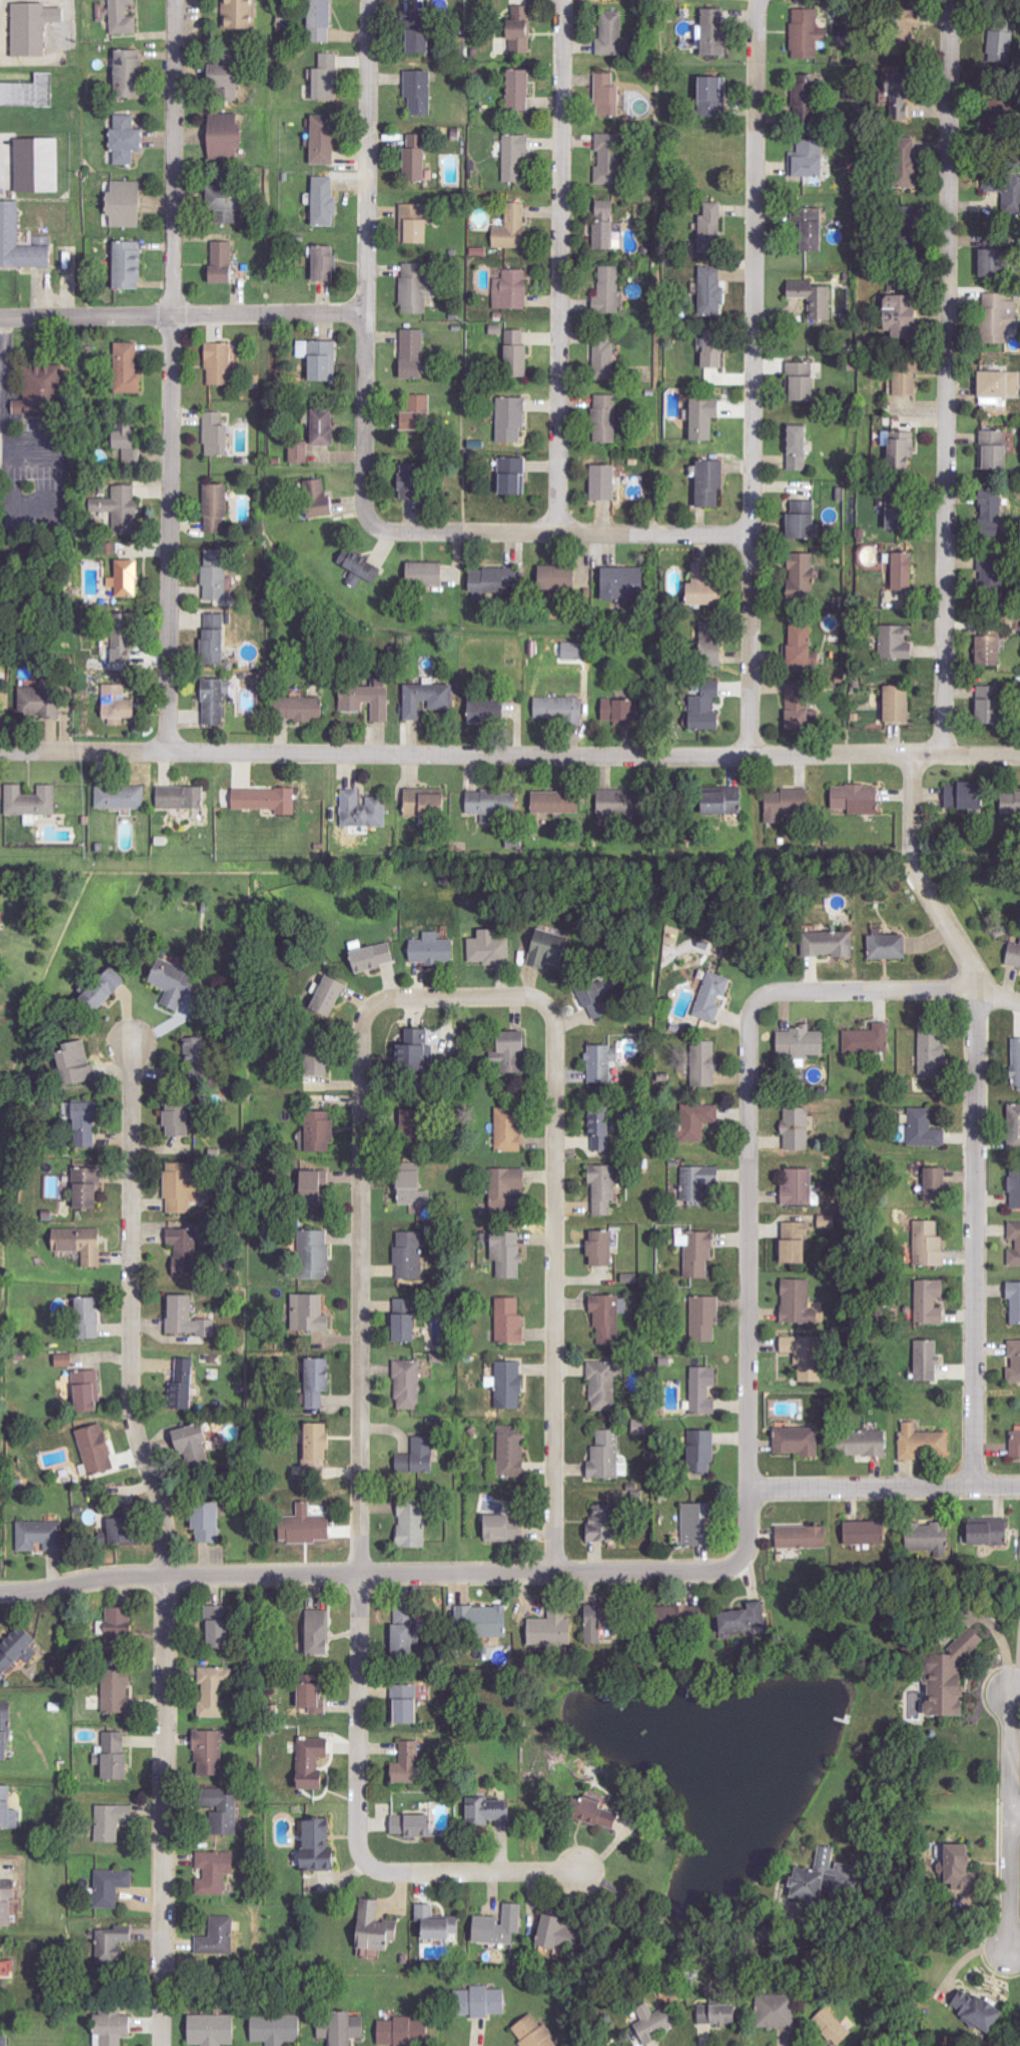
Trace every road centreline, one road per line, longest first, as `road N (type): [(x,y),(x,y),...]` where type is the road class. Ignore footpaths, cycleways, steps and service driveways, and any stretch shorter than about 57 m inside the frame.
road 1 (residential): [(0,753),(1019,755)]
road 2 (residential): [(358,1841),(362,1021),(379,1001)]
road 3 (residential): [(0,1592),(119,1576),(712,1573),(743,1560),(752,1536),(750,1489)]
road 4 (residential): [(751,757),(763,0)]
road 5 (residential): [(940,753),(952,0)]
road 6 (residential): [(940,753),(916,863),(979,988),(976,1486)]
road 7 (residential): [(556,1575),(558,1019),(531,997)]
road 8 (residential): [(163,1580),(160,1497),(133,1414),(134,1038)]
road 9 (residential): [(564,0),(560,533)]
road 10 (residential): [(365,502),(370,0)]
road 11 (residential): [(750,1489),(752,1014),(767,994)]
road 12 (residential): [(169,753),(174,272)]
road 13 (residential): [(163,2045),(163,1580)]
road 14 (residential): [(365,502),(373,524),(402,533),(750,534)]
road 15 (residential): [(0,321),(365,313)]
road 16 (residential): [(178,0),(174,272)]
road 17 (residential): [(750,1489),(1019,1486)]
road 18 (residential): [(1016,1685),(1003,1948)]
road 19 (residential): [(358,1841),(370,1865),(392,1873),(599,1875)]
road 20 (residential): [(767,994),(979,988),(1019,998)]
road 21 (residential): [(379,1001),(531,997)]

